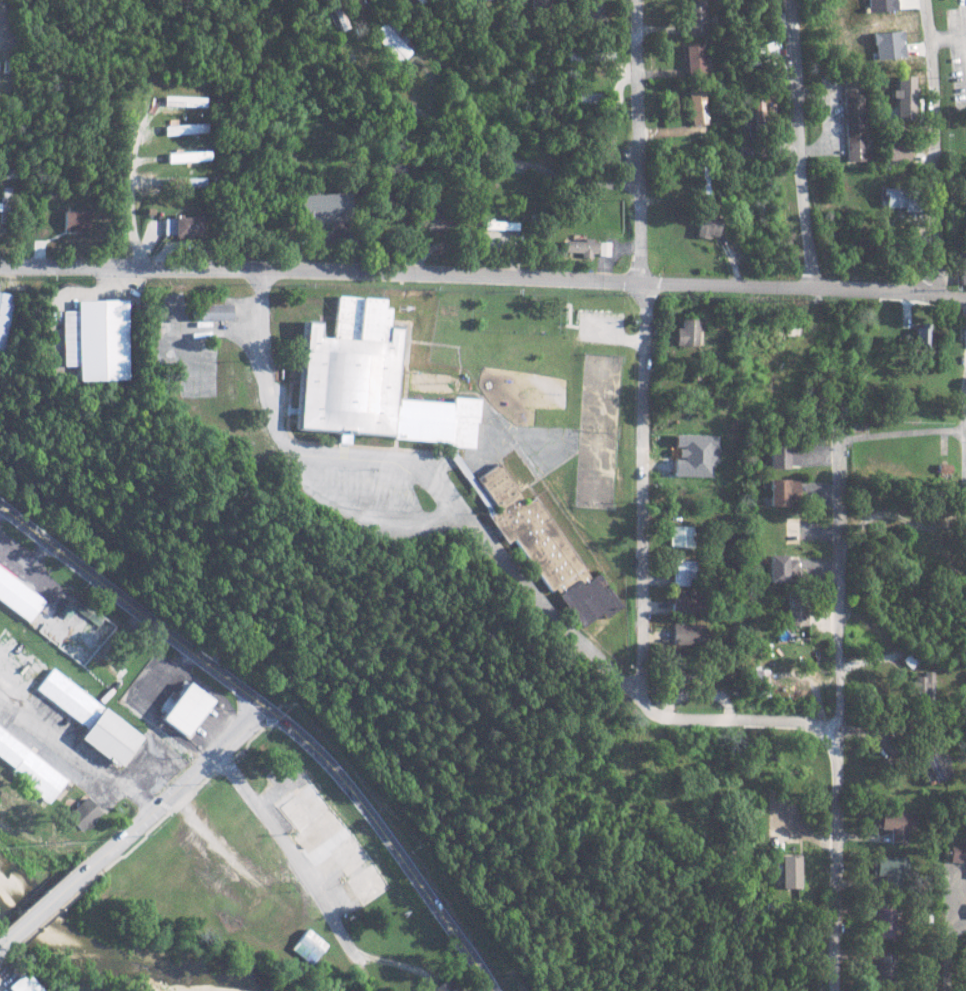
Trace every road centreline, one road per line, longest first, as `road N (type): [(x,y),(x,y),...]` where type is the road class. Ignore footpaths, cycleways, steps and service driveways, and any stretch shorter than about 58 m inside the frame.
road 1 (residential): [(965,298),(265,266),(0,266)]
road 2 (residential): [(839,729),(667,718),(648,710),(564,637),(437,483),(388,459),(304,450),(285,439),(269,390),(265,266)]
road 3 (residential): [(637,700),(646,313),(642,0)]
road 4 (tertiary): [(0,504),(319,751),(490,990)]
road 5 (residential): [(839,729),(838,440),(863,424),(962,428)]
road 6 (residential): [(935,296),(939,196),(929,0)]
road 7 (residential): [(814,286),(794,0)]
road 8 (residential): [(838,990),(839,729)]
road 9 (residential): [(640,189),(496,158),(412,106)]
road 10 (residential): [(217,753),(352,955)]
road 11 (residential): [(90,866),(266,709)]
road 12 (residential): [(153,810),(0,701)]
road 13 (residential): [(141,269),(133,216),(138,131)]
road 14 (residential): [(0,950),(90,866)]

